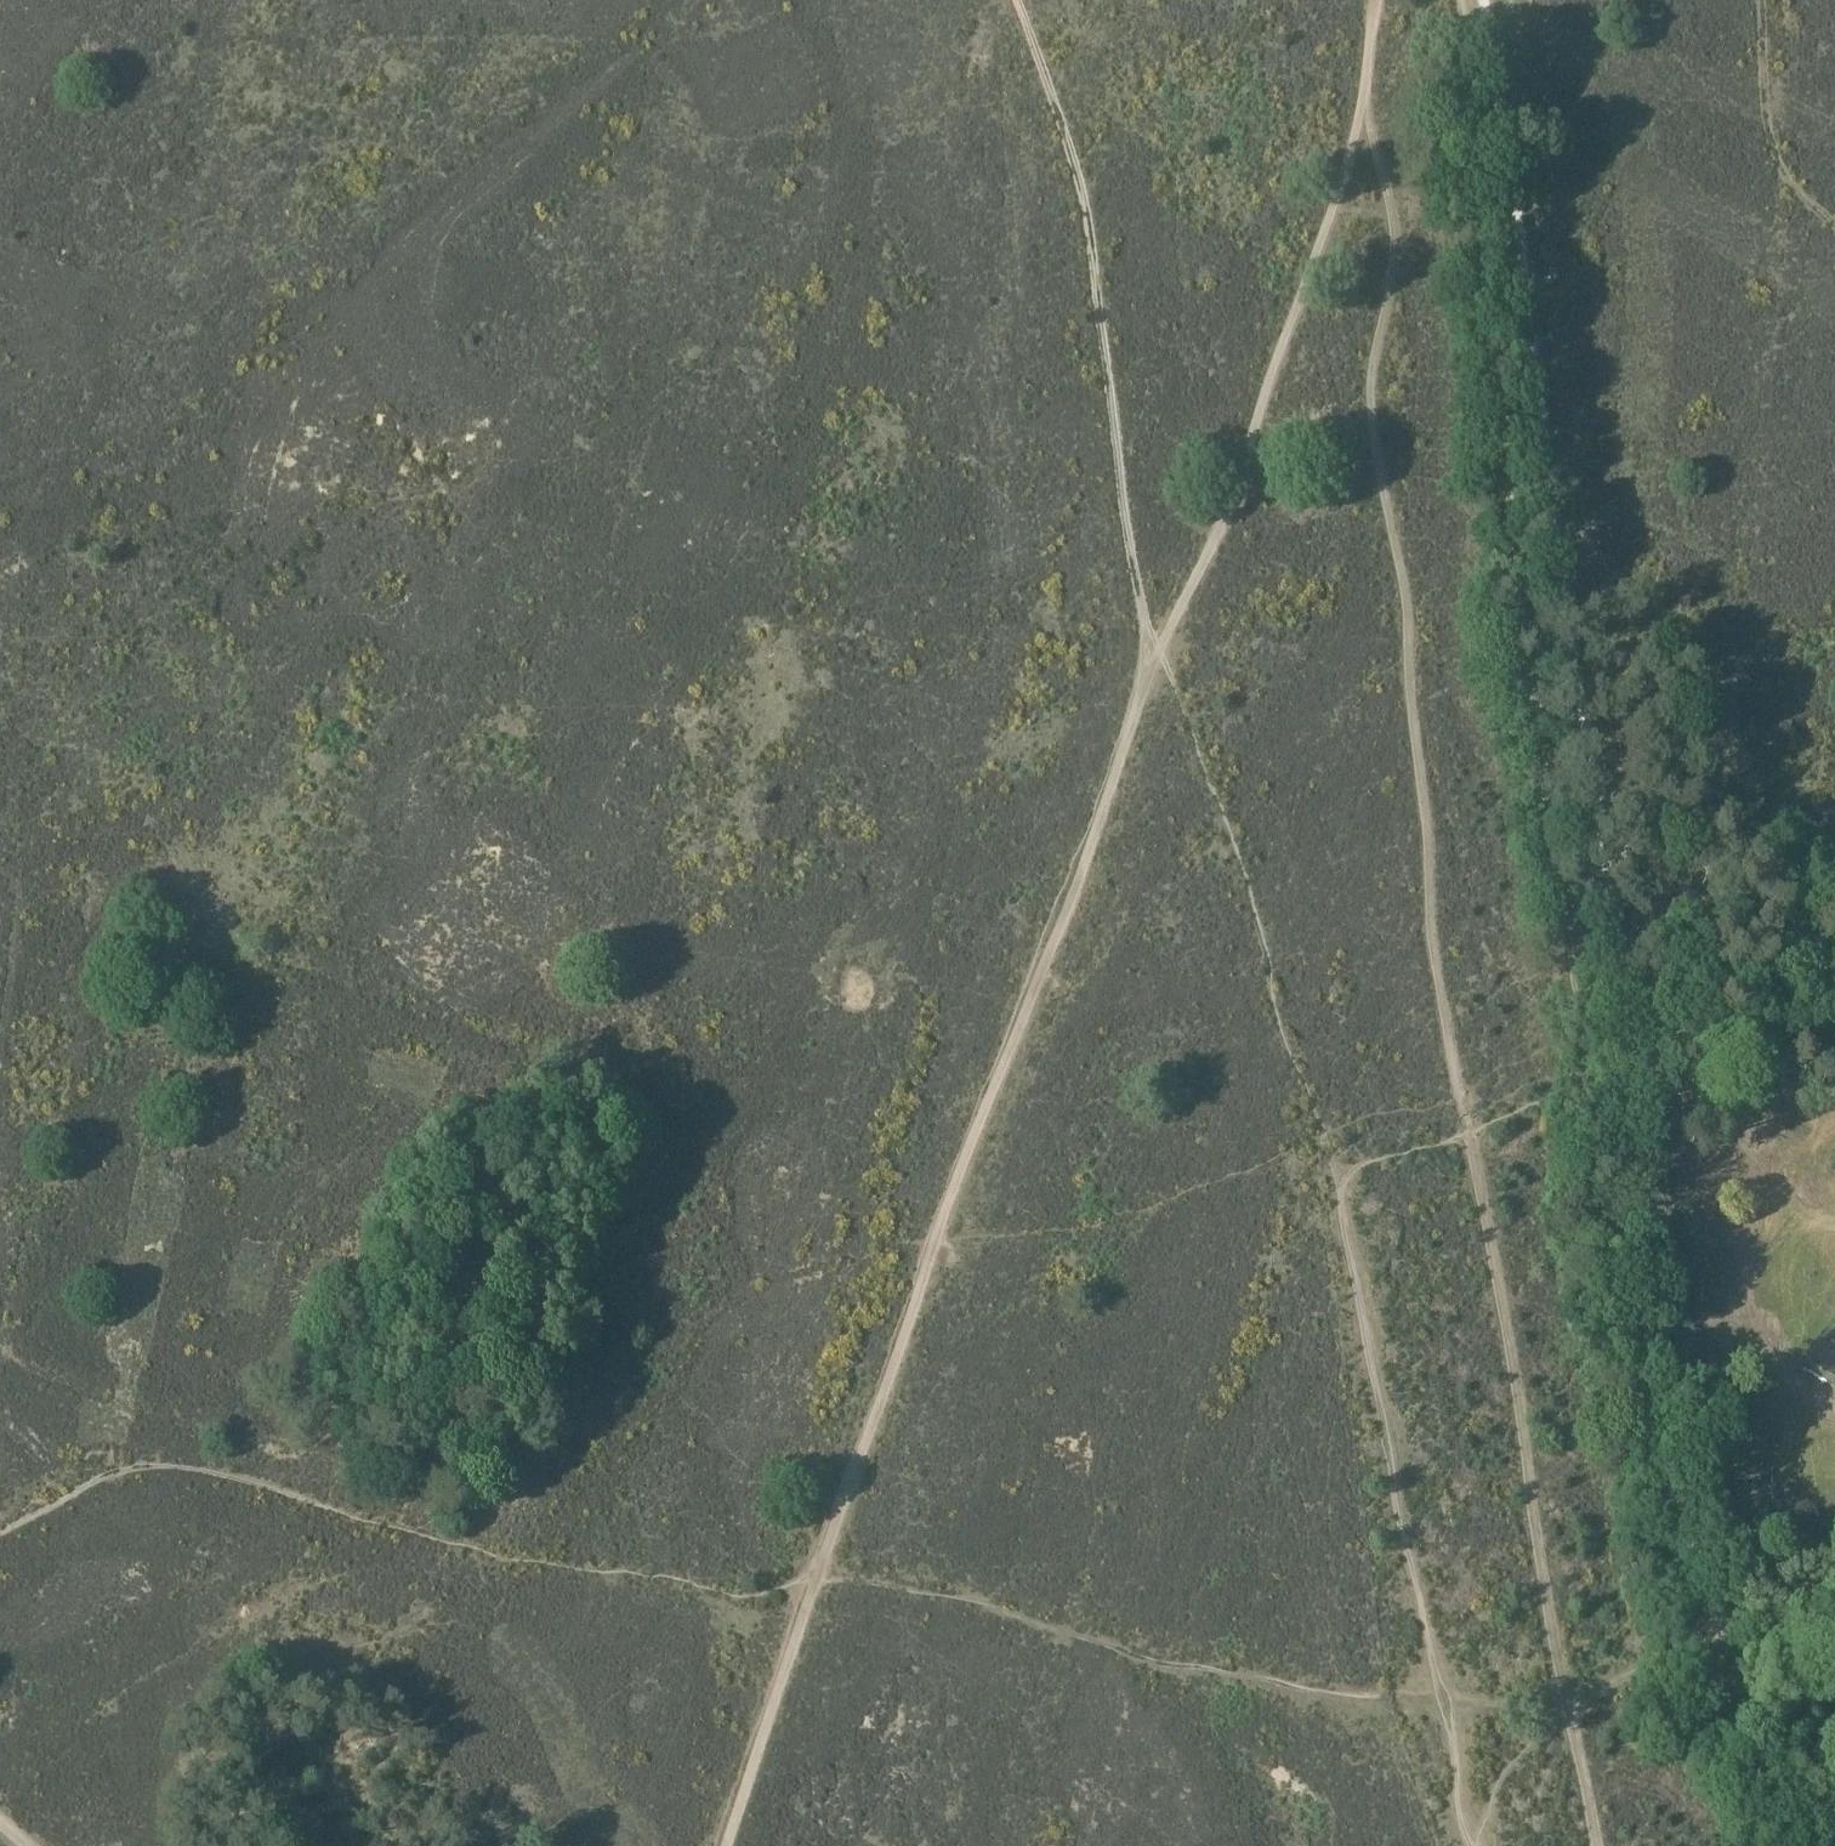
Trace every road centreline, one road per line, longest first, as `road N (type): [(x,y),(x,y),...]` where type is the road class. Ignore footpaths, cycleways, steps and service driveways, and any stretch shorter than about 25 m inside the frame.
road 1 (track): [(1798,1845),(1708,1634),(1638,1399),(1551,777),(1467,0)]
road 2 (residential): [(1708,1634),(1834,1591)]

